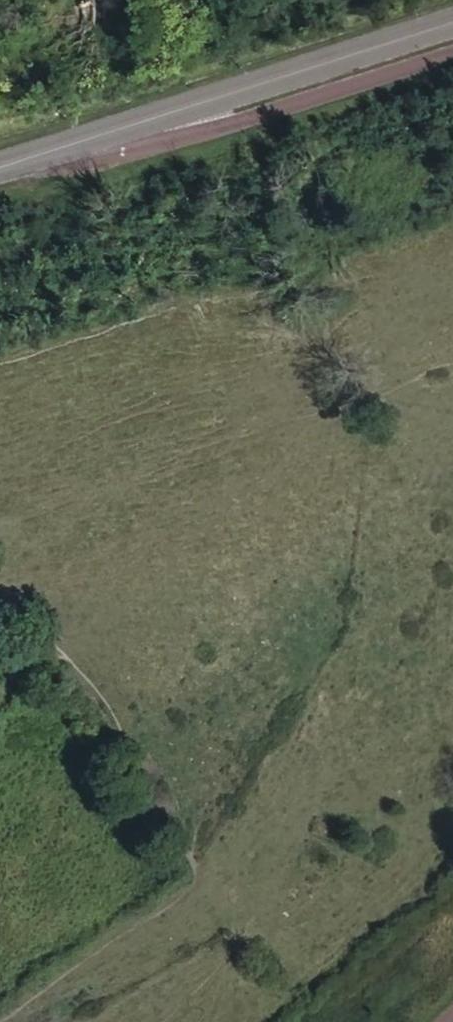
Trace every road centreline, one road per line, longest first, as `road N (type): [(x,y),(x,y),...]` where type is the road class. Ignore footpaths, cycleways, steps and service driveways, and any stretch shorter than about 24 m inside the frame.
road 1 (tertiary): [(452,22),(0,168)]

